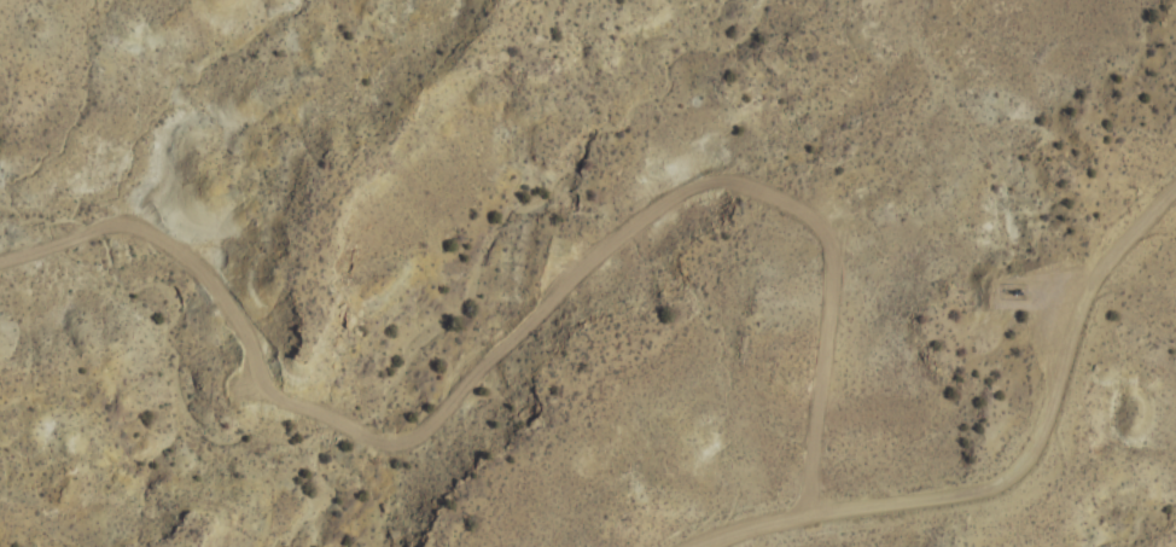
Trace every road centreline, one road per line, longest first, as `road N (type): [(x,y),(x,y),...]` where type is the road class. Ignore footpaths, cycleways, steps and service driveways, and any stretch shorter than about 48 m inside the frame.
road 1 (residential): [(1175,186),(1100,278),(1055,405),(1021,467),(986,487),(765,516),(682,546)]

